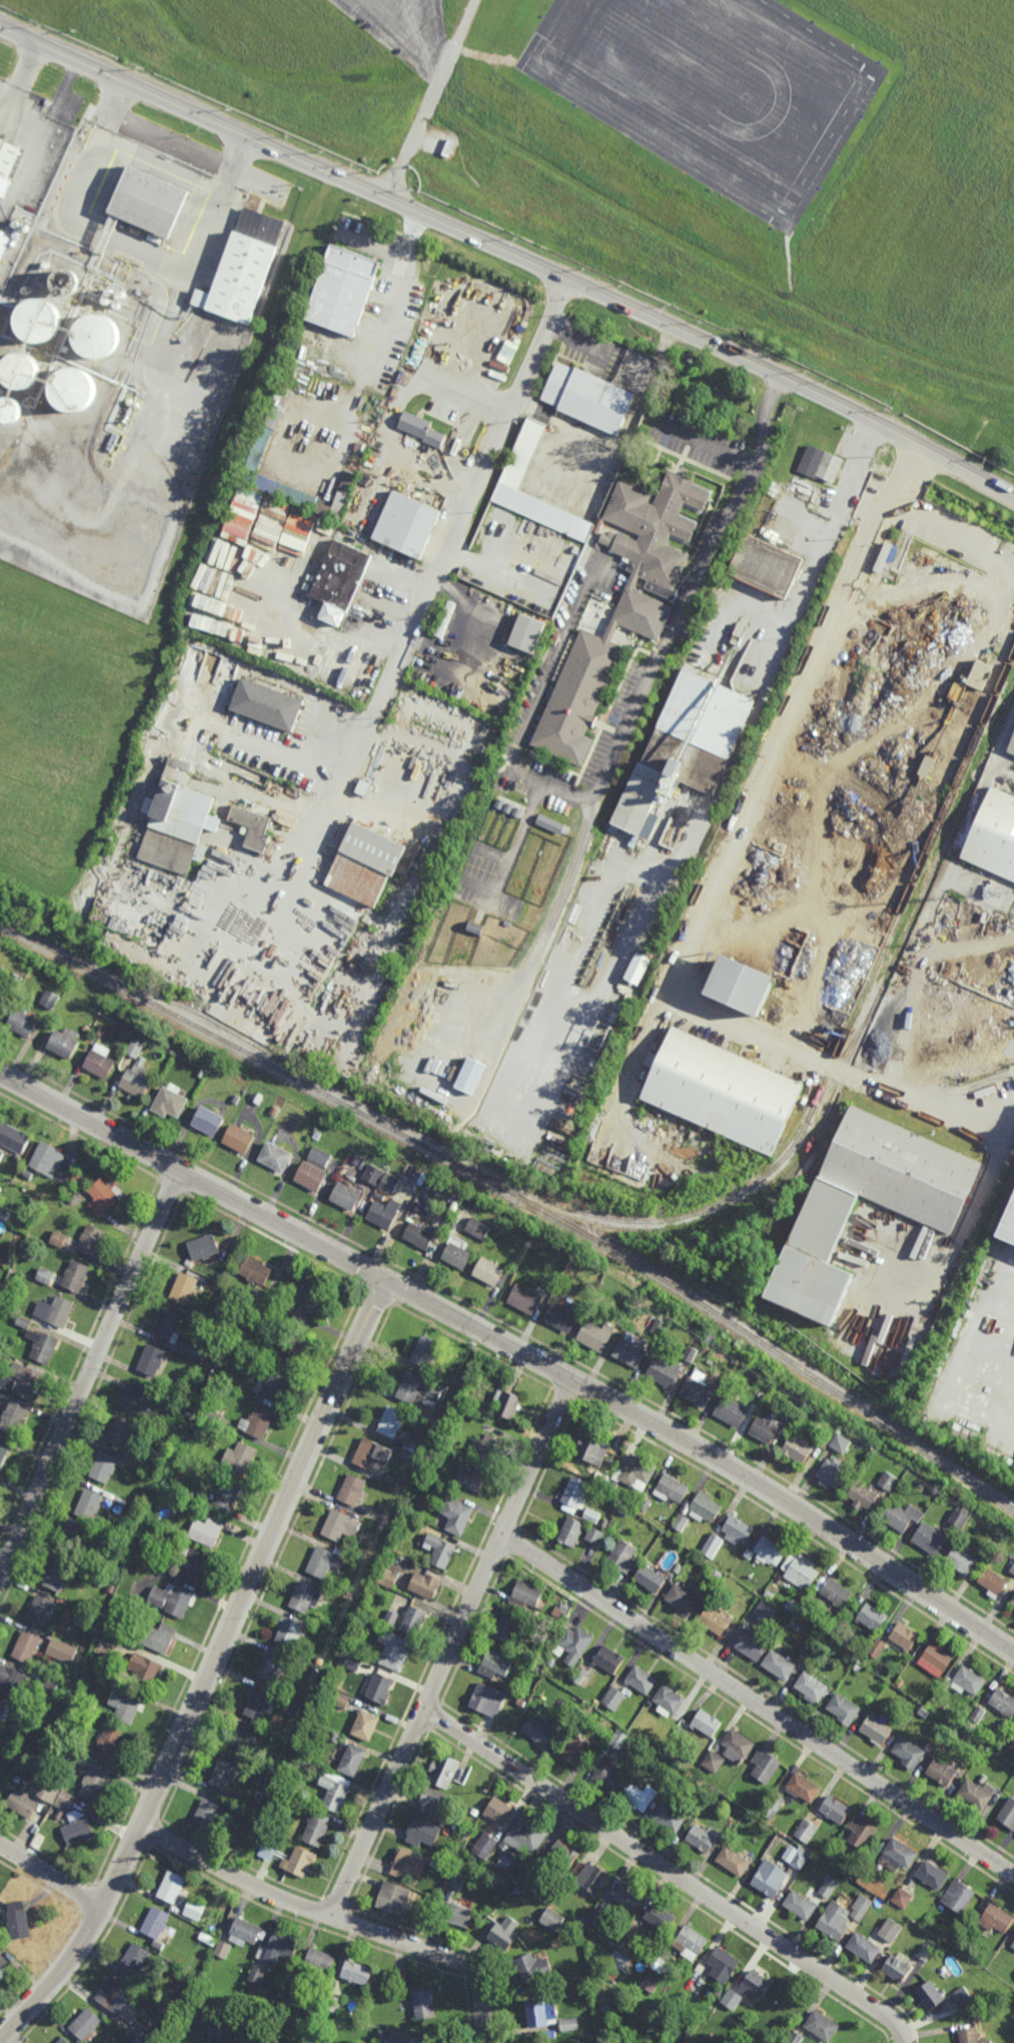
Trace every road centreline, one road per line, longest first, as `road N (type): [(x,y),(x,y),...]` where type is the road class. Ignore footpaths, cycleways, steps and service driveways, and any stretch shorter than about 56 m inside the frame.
road 1 (residential): [(0,1073),(721,1458),(1013,1649)]
road 2 (secondary): [(0,26),(566,276),(1013,495)]
road 3 (residential): [(0,2037),(83,1945),(390,1285)]
road 4 (residential): [(1013,1872),(505,1536)]
road 5 (residential): [(331,1916),(575,1380)]
road 6 (residential): [(902,2042),(882,2013),(426,1708)]
road 7 (residential): [(566,276),(378,715)]
road 8 (residential): [(0,1581),(182,1172)]
road 9 (residential): [(485,2028),(479,1979),(466,1964),(287,1901),(140,1828)]
road 10 (residential): [(102,1907),(0,1843)]

